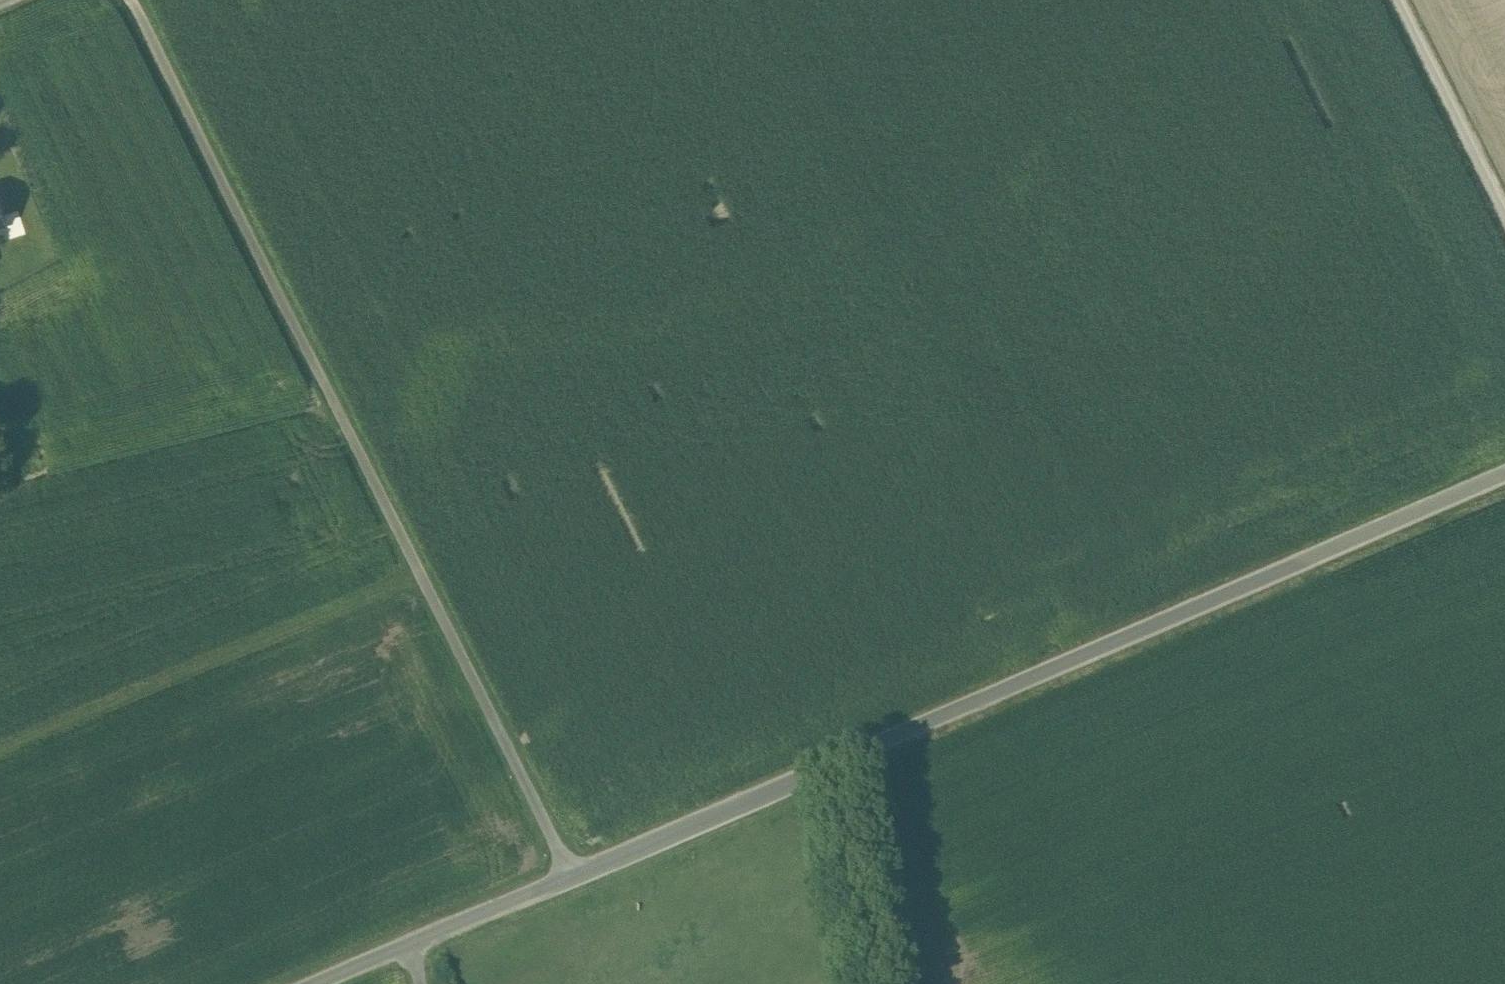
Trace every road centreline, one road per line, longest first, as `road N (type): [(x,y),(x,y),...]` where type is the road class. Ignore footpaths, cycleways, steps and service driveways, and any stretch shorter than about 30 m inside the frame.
road 1 (unclassified): [(314,983),(1504,473)]
road 2 (track): [(422,568),(0,748)]
road 3 (track): [(1399,0),(1504,211)]

